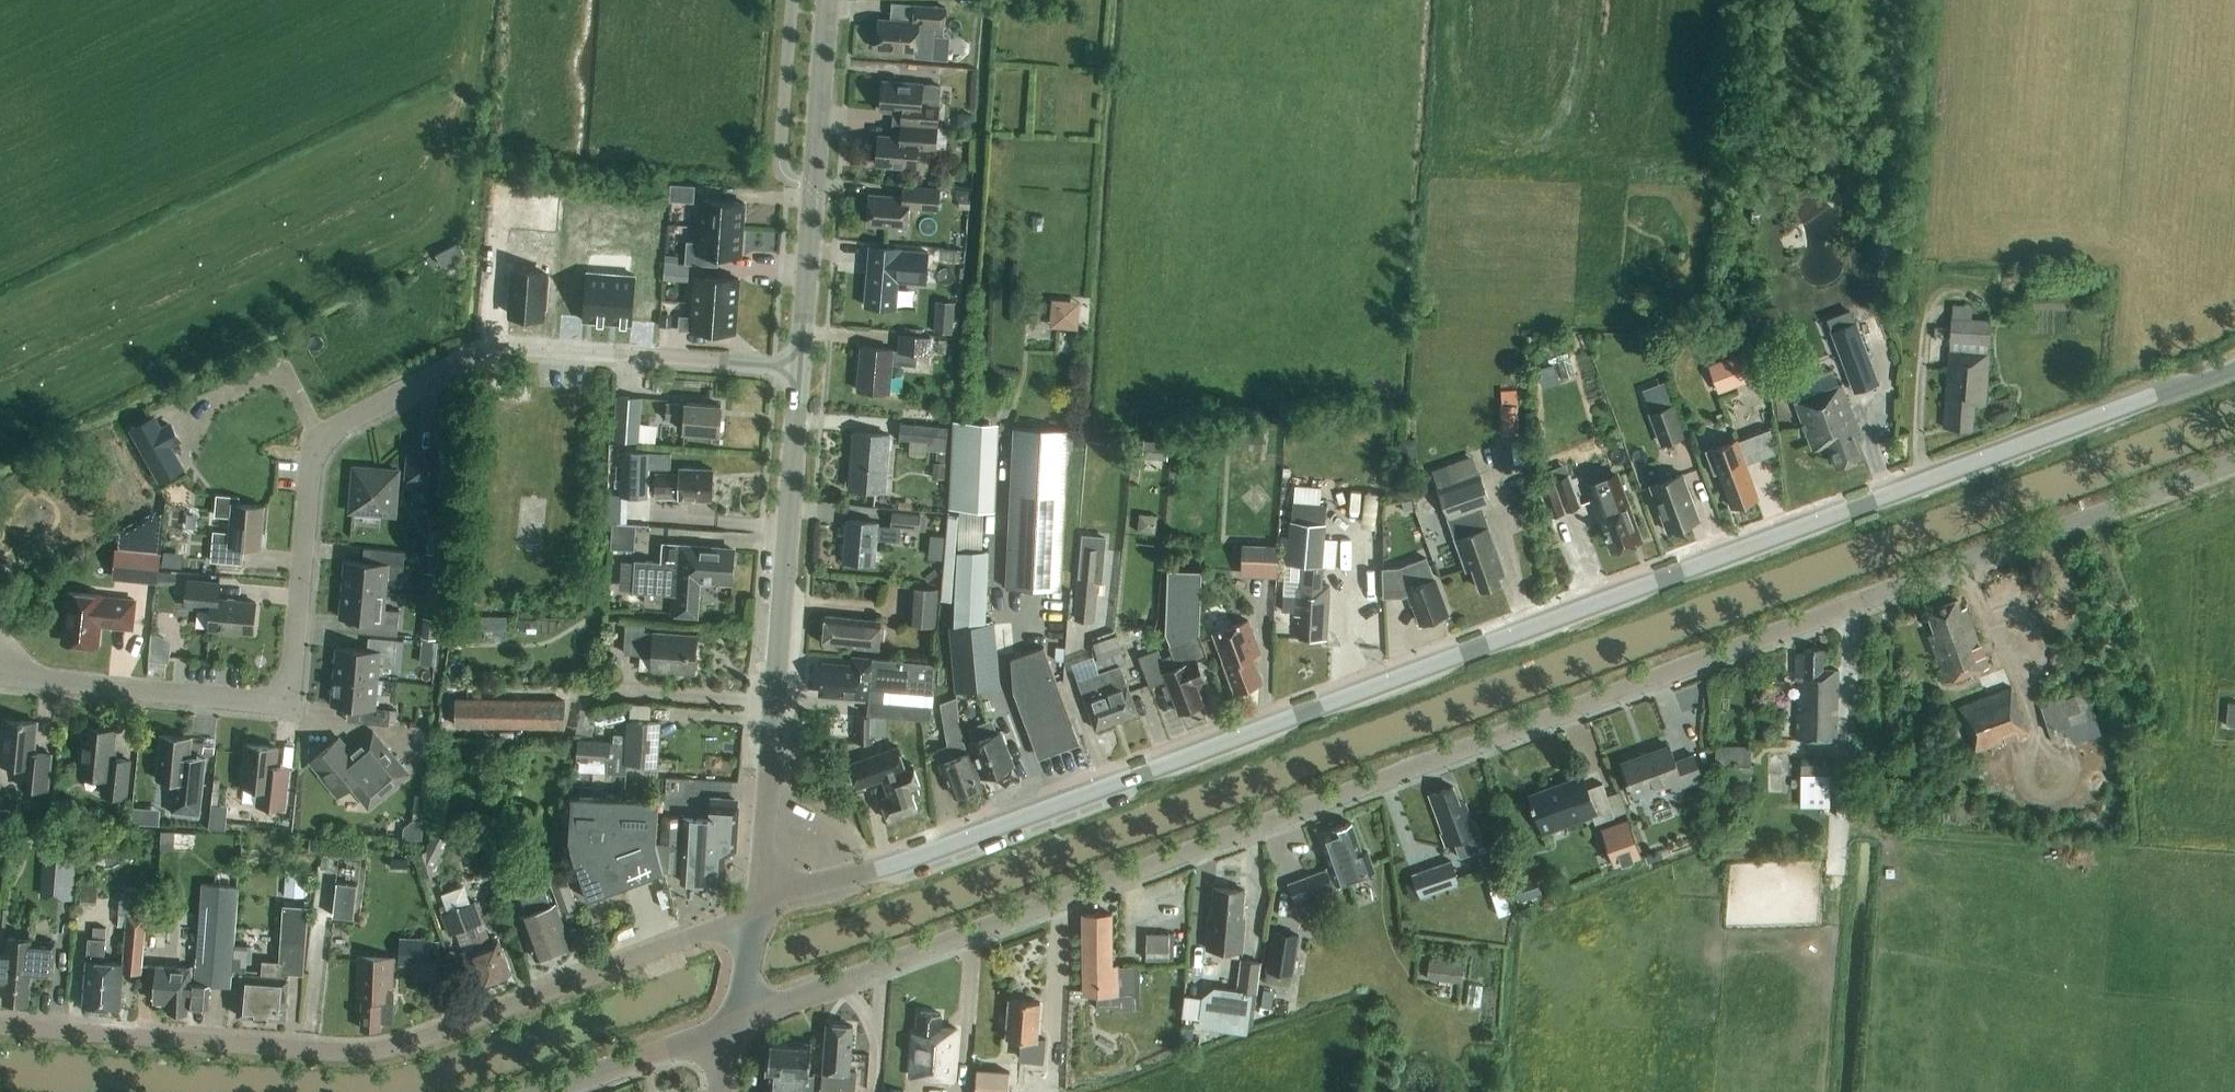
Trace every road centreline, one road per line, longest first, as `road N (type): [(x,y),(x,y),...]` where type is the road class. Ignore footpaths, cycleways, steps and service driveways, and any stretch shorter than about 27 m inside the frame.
road 1 (unclassified): [(734,1024),(2234,461)]
road 2 (secondary): [(781,882),(813,886),(1040,814),(2234,369)]
road 3 (residential): [(801,370),(489,349),(317,445),(289,702),(0,674)]
road 4 (residential): [(759,913),(387,1049),(347,1053),(0,1024)]
road 5 (secondary): [(781,882),(765,872),(762,854),(801,370)]
road 6 (secondary): [(801,370),(828,0)]
road 7 (tertiary): [(547,1091),(734,1024)]

